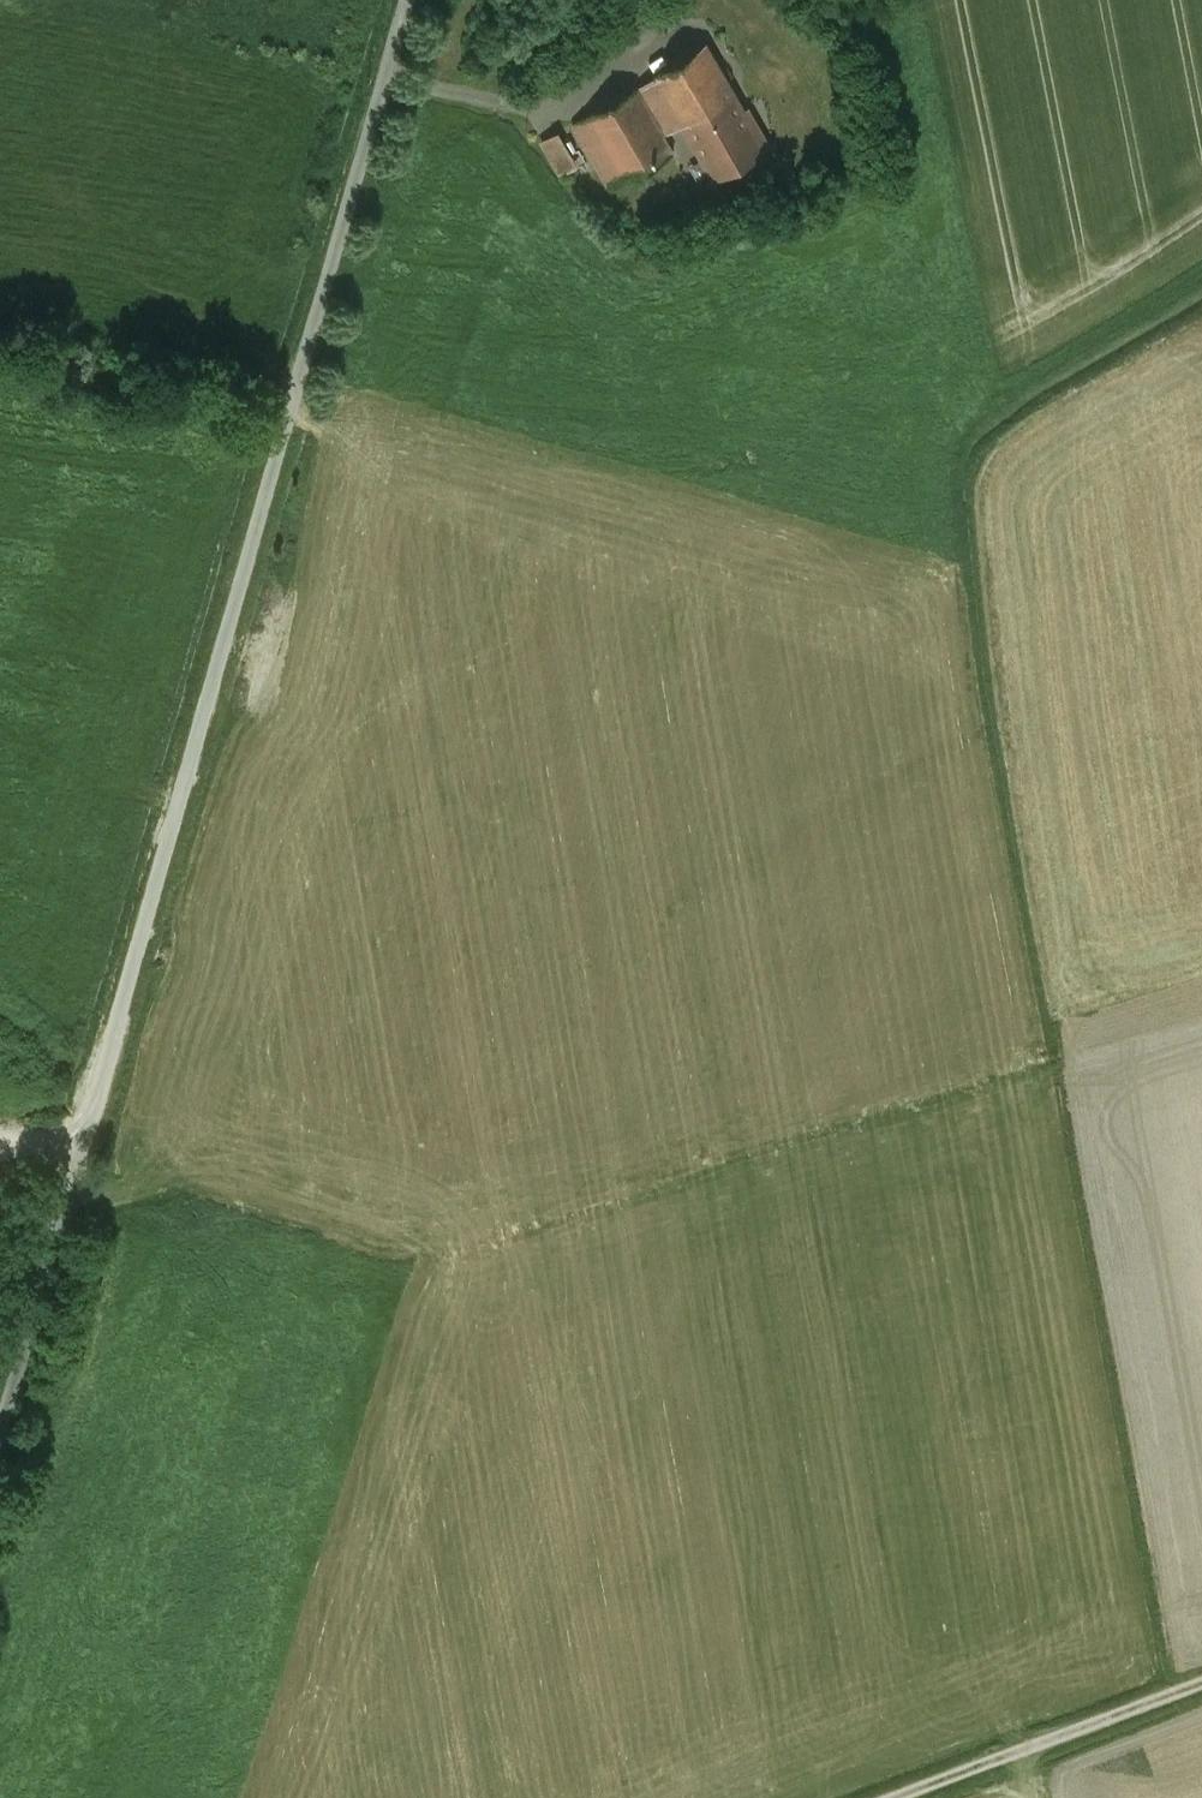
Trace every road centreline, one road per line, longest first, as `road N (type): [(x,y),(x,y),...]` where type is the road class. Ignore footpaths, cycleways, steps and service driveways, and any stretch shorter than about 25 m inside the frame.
road 1 (unclassified): [(405,0),(0,1463)]
road 2 (track): [(1201,1679),(894,1797)]

